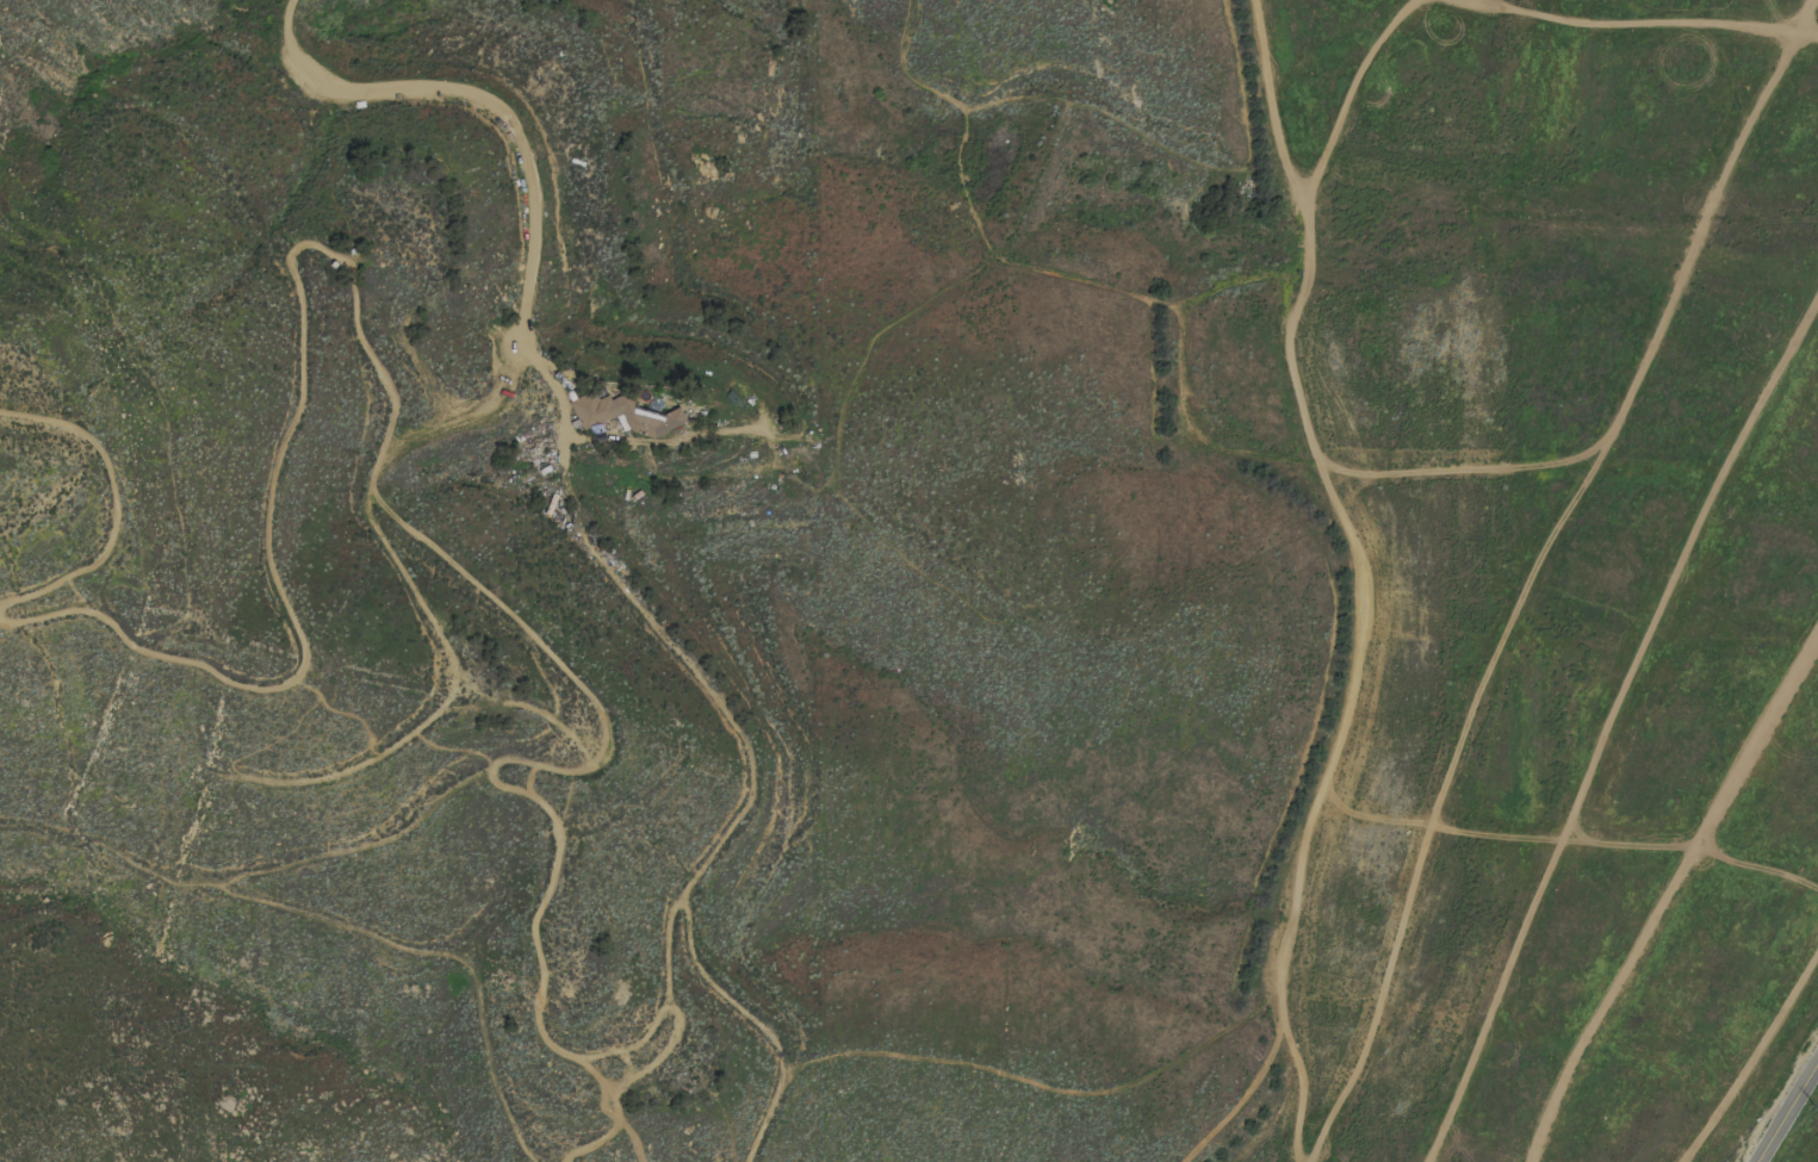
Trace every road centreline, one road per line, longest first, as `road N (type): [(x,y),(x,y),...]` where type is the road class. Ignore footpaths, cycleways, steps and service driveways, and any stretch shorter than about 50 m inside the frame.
road 1 (residential): [(294,0),(285,31),(291,51),(335,88),(466,93),(491,105),(516,133),(533,225),(526,330),(561,405),(559,436),(578,528),(747,746),(751,793),(744,812),(683,890),(682,903)]

